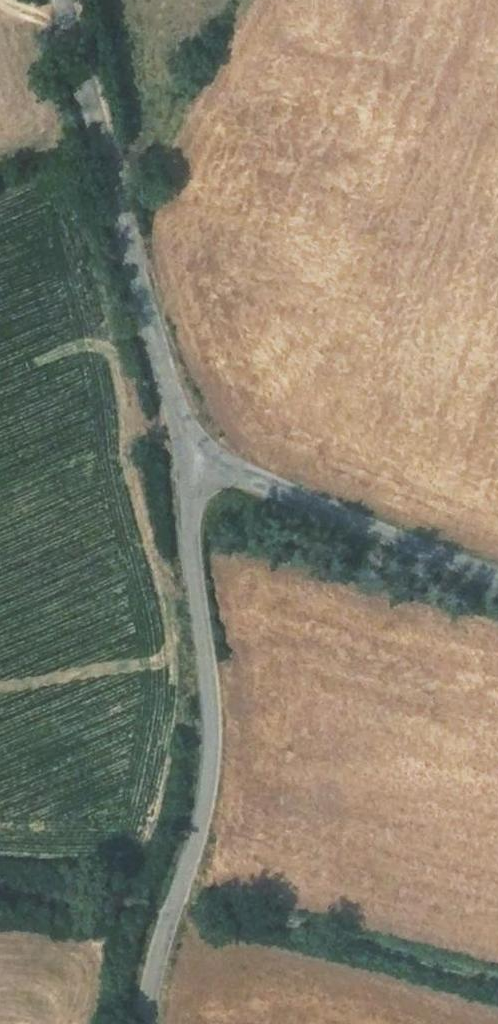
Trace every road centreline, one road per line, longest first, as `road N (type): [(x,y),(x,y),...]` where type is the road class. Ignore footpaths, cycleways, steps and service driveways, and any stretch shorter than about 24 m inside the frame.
road 1 (unclassified): [(139,1023),(204,778),(182,458)]
road 2 (unclassified): [(182,458),(58,0)]
road 3 (unclassified): [(182,458),(497,580)]

